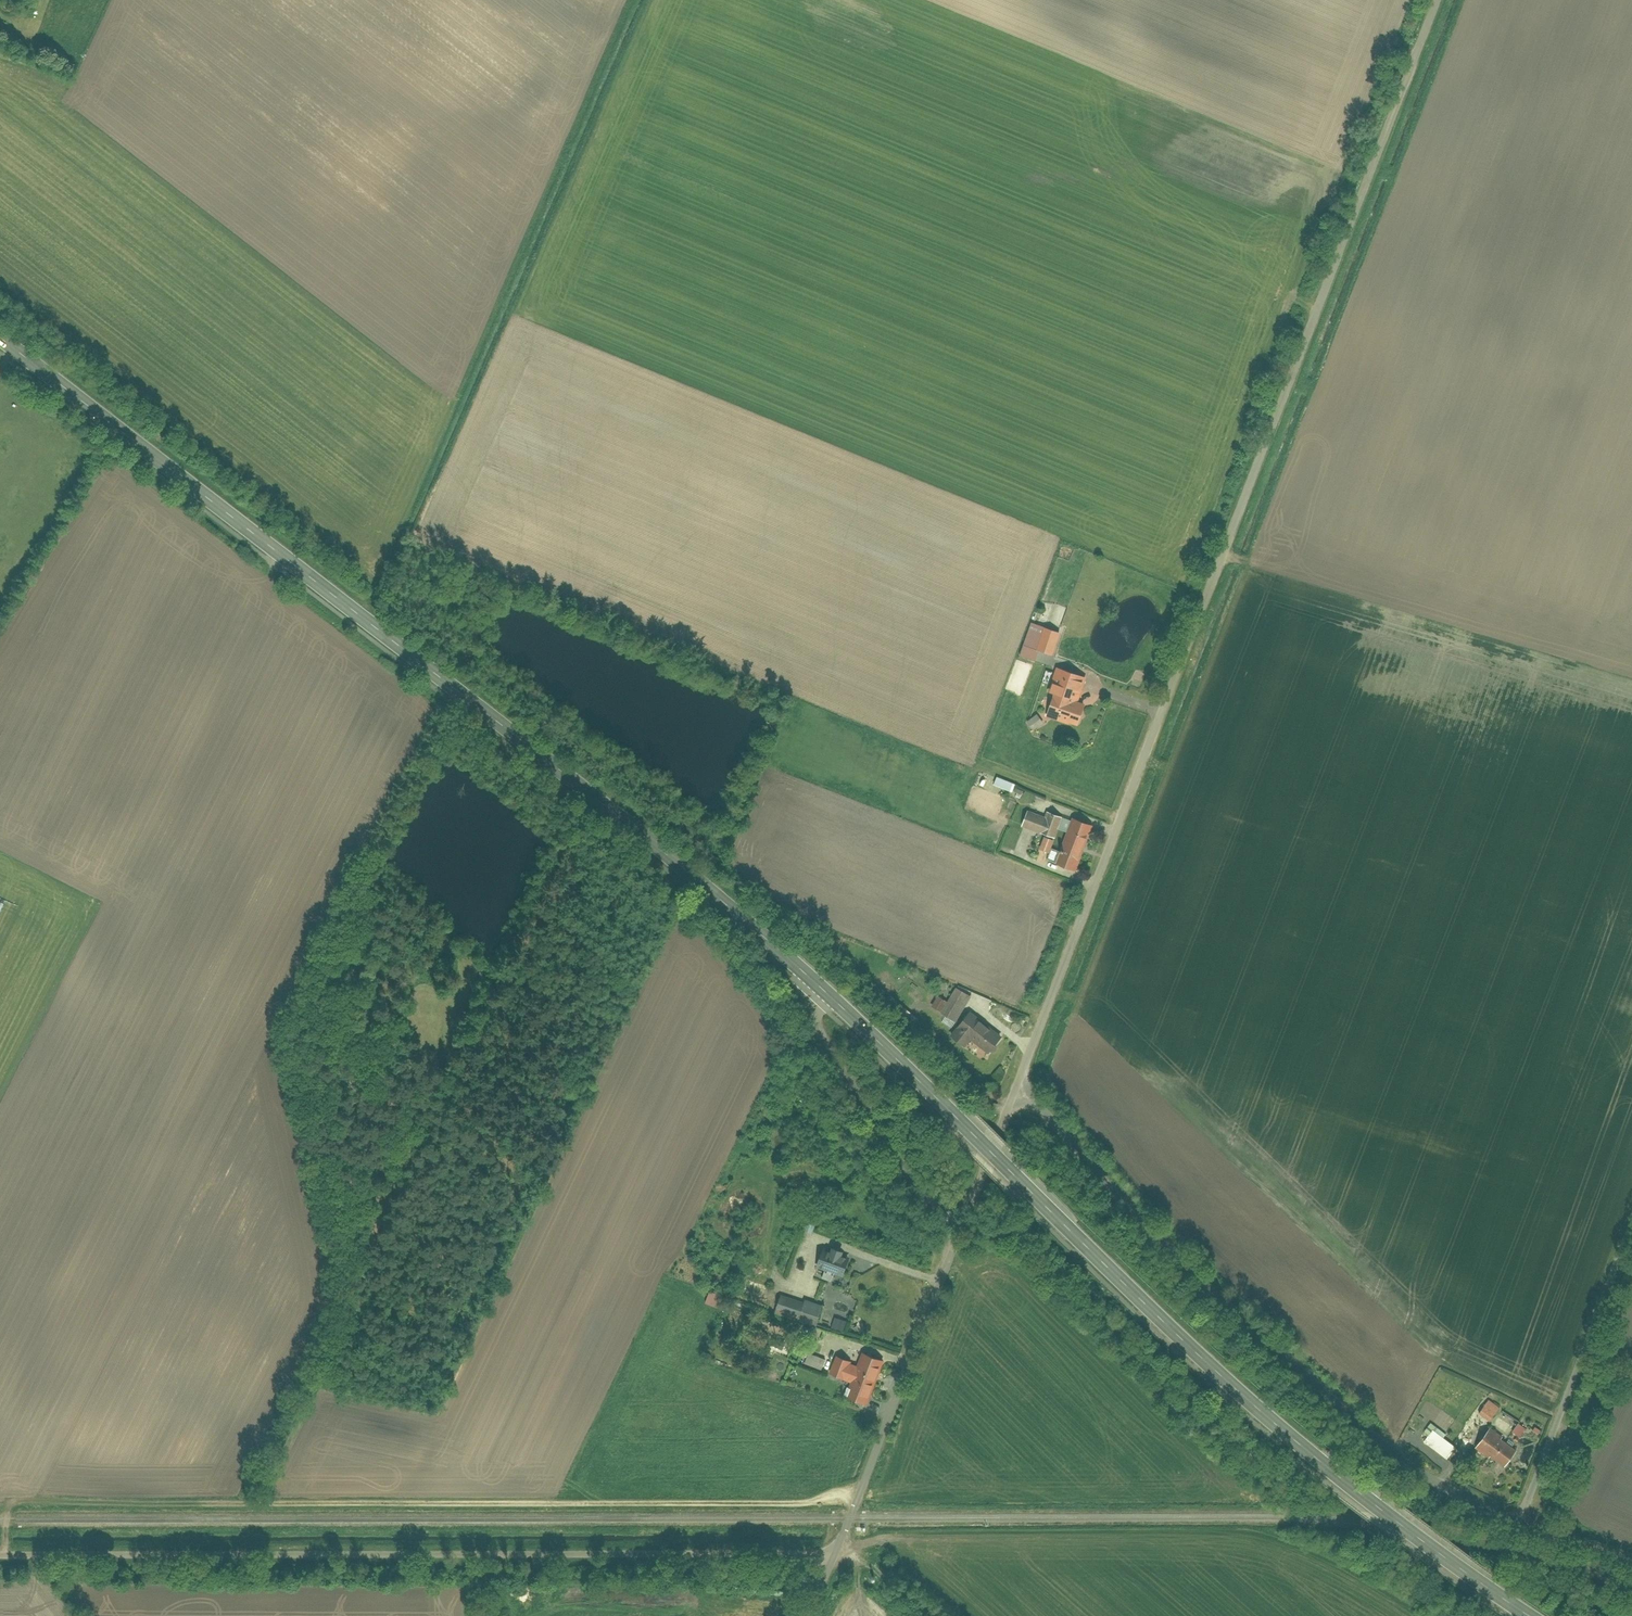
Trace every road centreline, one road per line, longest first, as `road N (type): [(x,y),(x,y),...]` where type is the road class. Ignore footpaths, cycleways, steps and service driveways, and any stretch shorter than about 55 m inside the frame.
road 1 (unclassified): [(1012,1084),(1441,0)]
road 2 (primary): [(825,990),(665,852),(0,334)]
road 3 (primary): [(1535,1615),(1236,1386),(825,990)]
road 4 (unclassified): [(0,1554),(835,1546)]
road 5 (residential): [(1012,1084),(1195,1287),(1357,1430),(1428,1479),(1631,1563)]
road 6 (unclassified): [(835,1546),(958,1224)]
road 7 (track): [(1513,1517),(1631,1218)]
road 8 (unclassified): [(958,1224),(922,1194),(816,1026),(814,1007),(825,990)]
road 9 (unclassified): [(958,1224),(1012,1084)]

